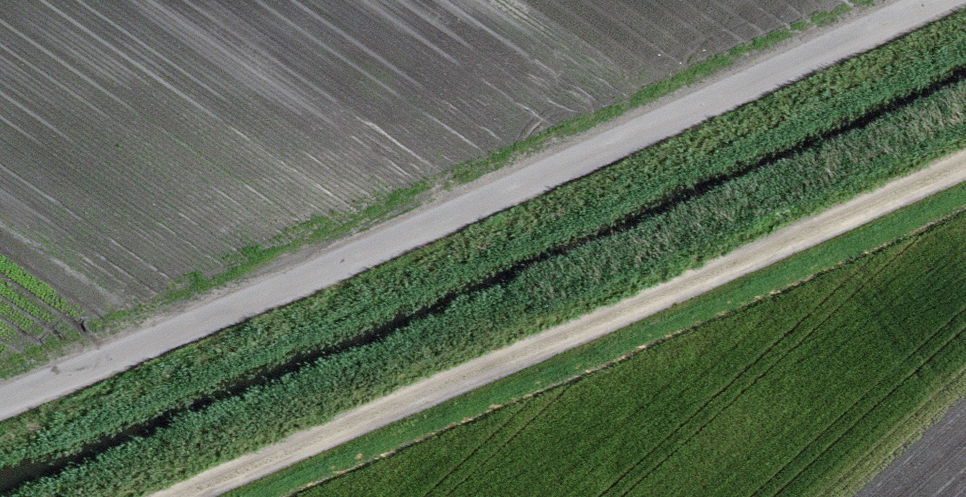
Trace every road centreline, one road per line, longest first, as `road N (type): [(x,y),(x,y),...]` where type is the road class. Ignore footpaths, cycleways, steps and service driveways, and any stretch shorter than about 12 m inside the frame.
road 1 (unclassified): [(891,0),(0,369)]
road 2 (track): [(159,496),(965,169)]

